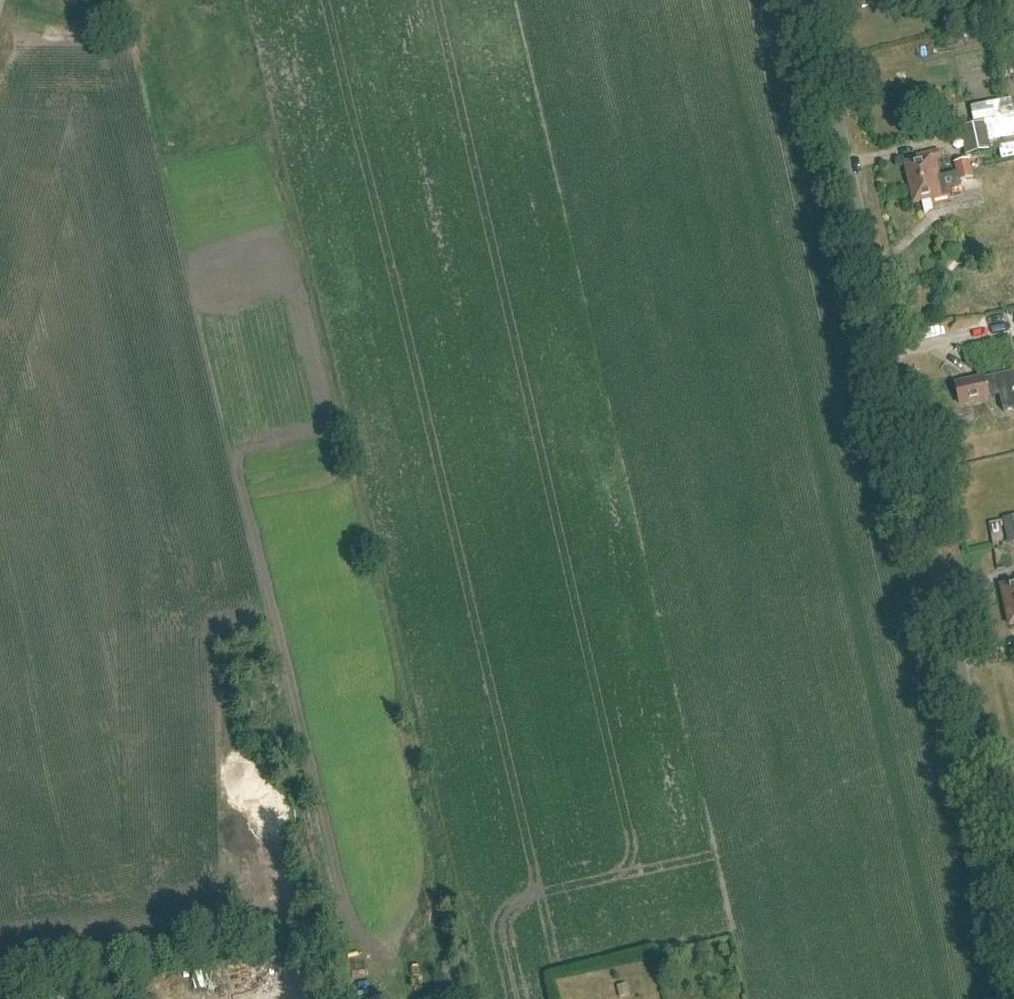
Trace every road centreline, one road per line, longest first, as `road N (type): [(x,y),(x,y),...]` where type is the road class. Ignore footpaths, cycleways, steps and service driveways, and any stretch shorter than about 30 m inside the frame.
road 1 (unclassified): [(1013,901),(810,0)]

